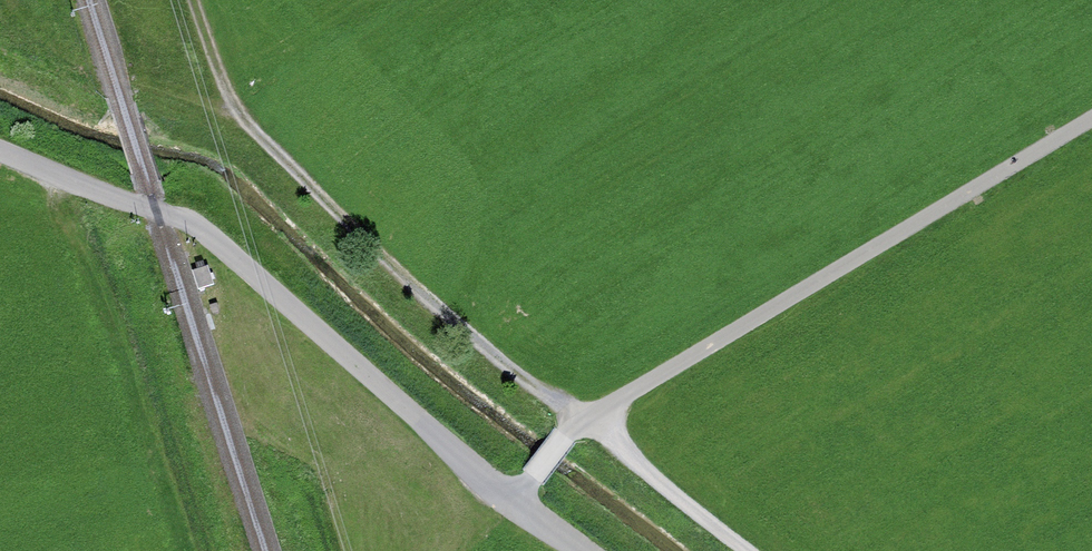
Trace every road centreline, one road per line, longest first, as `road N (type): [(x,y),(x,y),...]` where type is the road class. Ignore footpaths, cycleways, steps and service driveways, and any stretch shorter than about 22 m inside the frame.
road 1 (track): [(751,550),(406,278),(248,128),(186,98)]
road 2 (unclassified): [(580,550),(188,221),(0,151)]
road 3 (track): [(1091,112),(575,417),(511,499)]
road 4 (track): [(193,0),(220,78),(248,128)]

